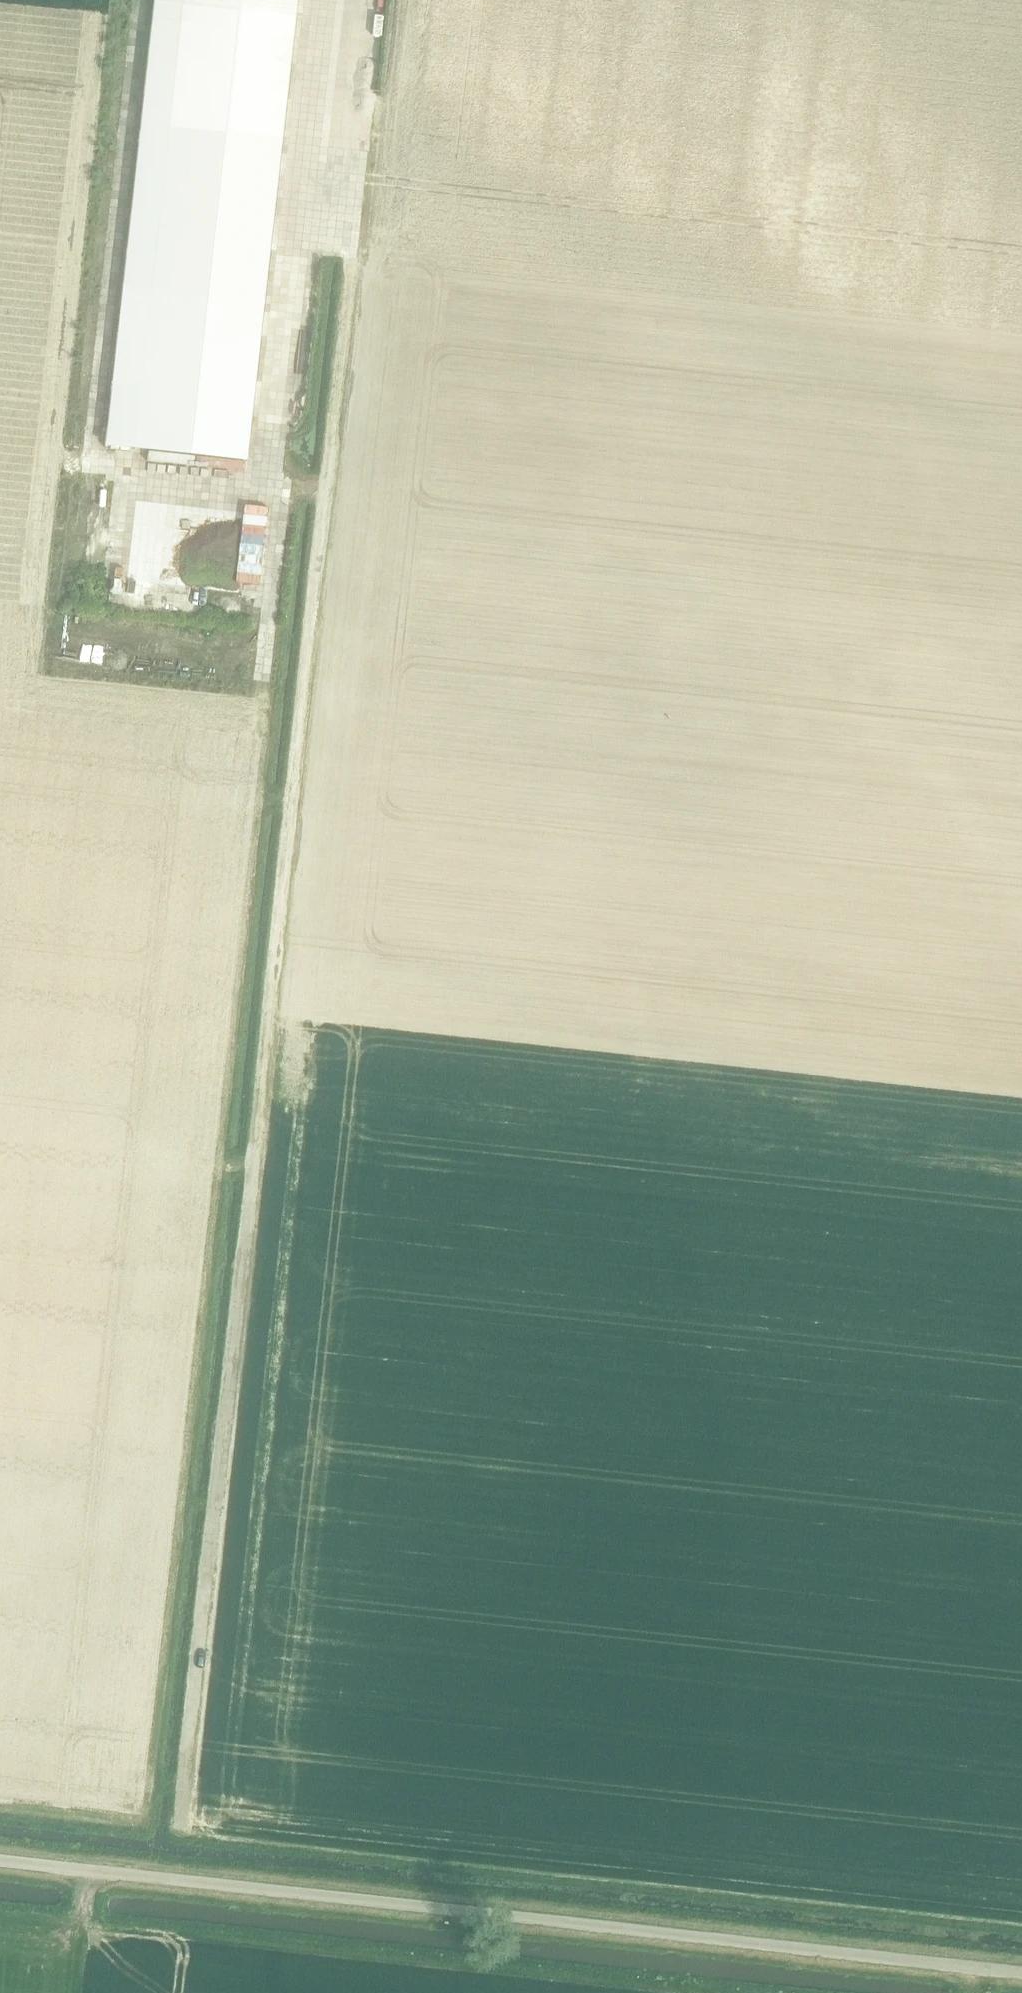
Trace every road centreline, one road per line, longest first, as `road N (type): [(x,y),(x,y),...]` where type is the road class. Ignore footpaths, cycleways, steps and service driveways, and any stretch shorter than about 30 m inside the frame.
road 1 (unclassified): [(1021,1971),(0,1859)]

